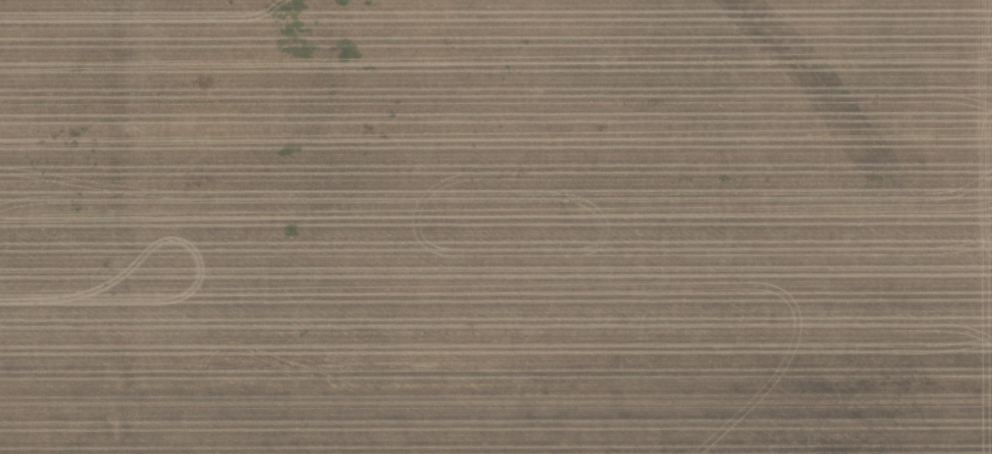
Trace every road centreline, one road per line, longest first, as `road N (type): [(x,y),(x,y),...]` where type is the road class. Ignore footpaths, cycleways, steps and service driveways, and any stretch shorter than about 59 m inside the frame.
road 1 (residential): [(624,449),(433,453)]

